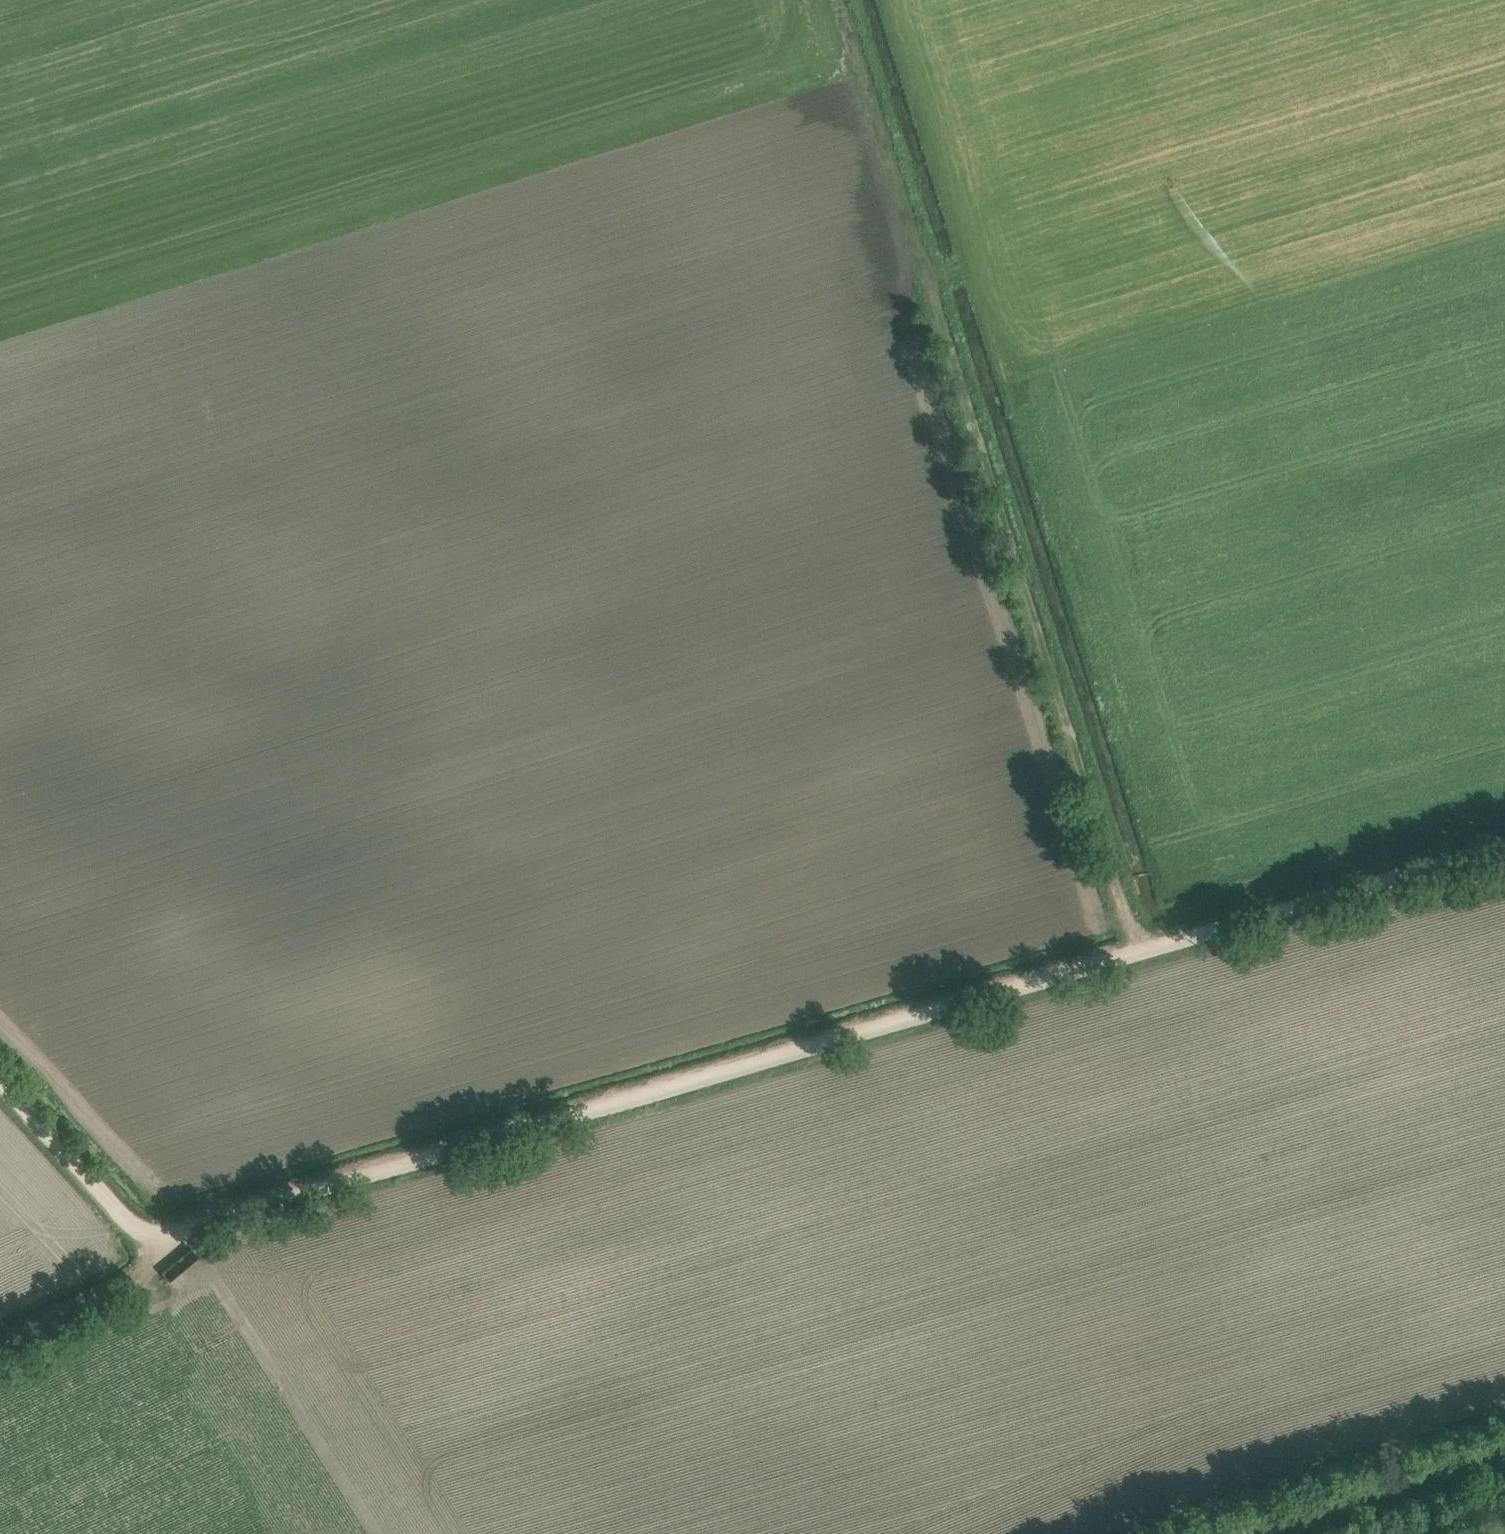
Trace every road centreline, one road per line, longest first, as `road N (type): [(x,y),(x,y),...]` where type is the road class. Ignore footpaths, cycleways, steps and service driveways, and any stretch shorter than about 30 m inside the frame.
road 1 (track): [(1504,843),(151,1239)]
road 2 (track): [(838,0),(1141,954)]
road 3 (track): [(151,1239),(0,1078)]
road 4 (track): [(0,1346),(133,1284),(151,1243)]

